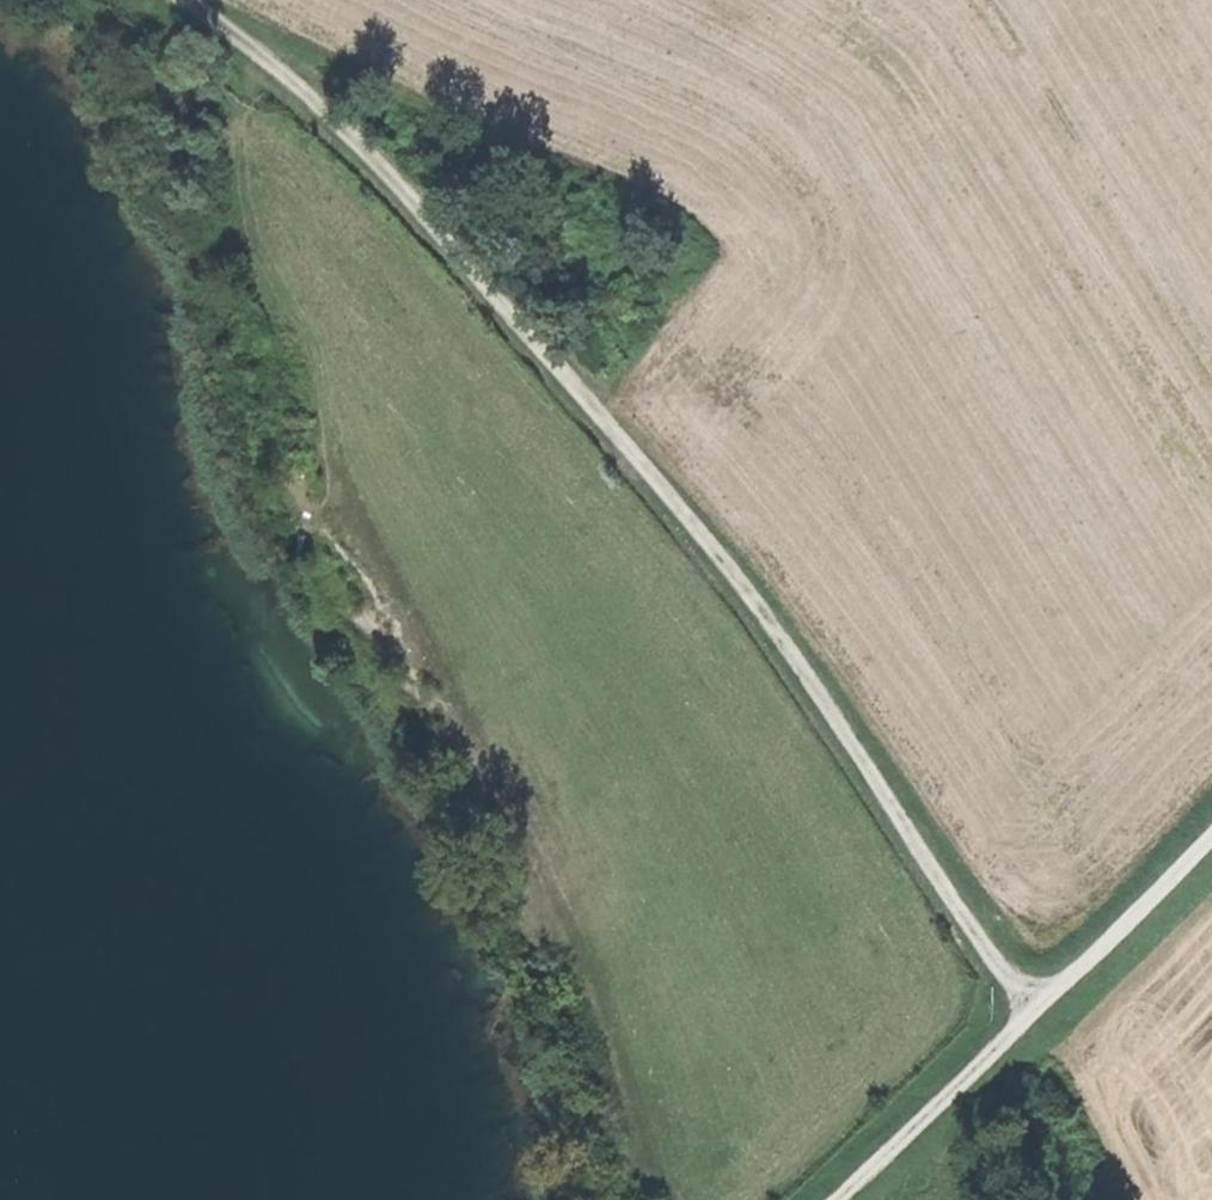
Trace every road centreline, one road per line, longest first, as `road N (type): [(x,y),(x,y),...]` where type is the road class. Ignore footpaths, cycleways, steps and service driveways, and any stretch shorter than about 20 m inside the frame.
road 1 (track): [(1034,1011),(706,539),(367,151),(191,0)]
road 2 (track): [(253,46),(229,123),(232,222),(600,1009),(619,1199)]
road 3 (track): [(1211,839),(837,1199)]

